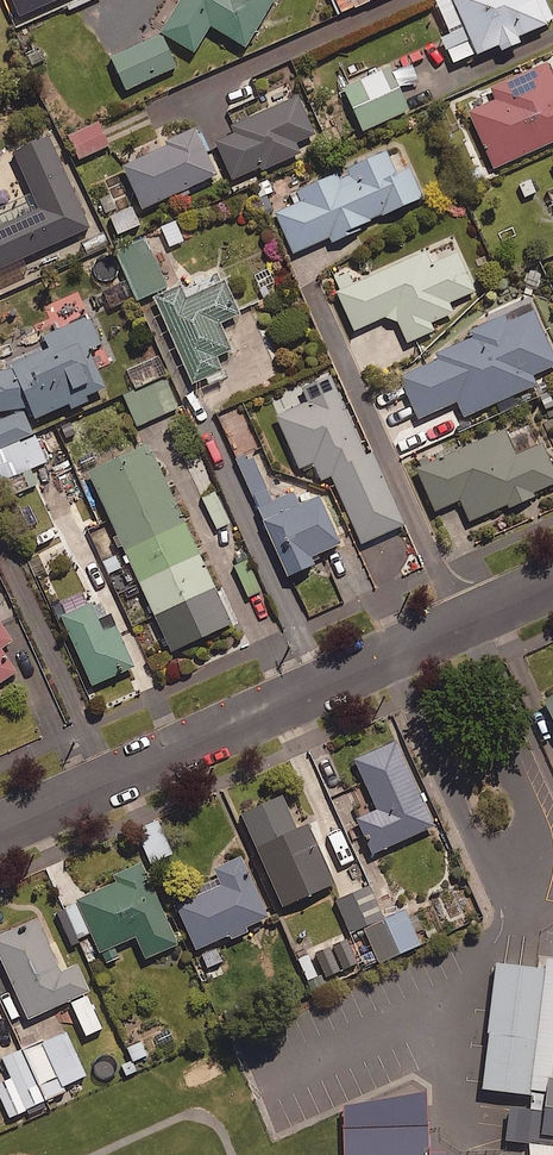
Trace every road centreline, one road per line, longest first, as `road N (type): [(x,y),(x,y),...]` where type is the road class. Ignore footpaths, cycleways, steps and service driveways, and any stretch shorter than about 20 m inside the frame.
road 1 (residential): [(0,832),(552,582)]

